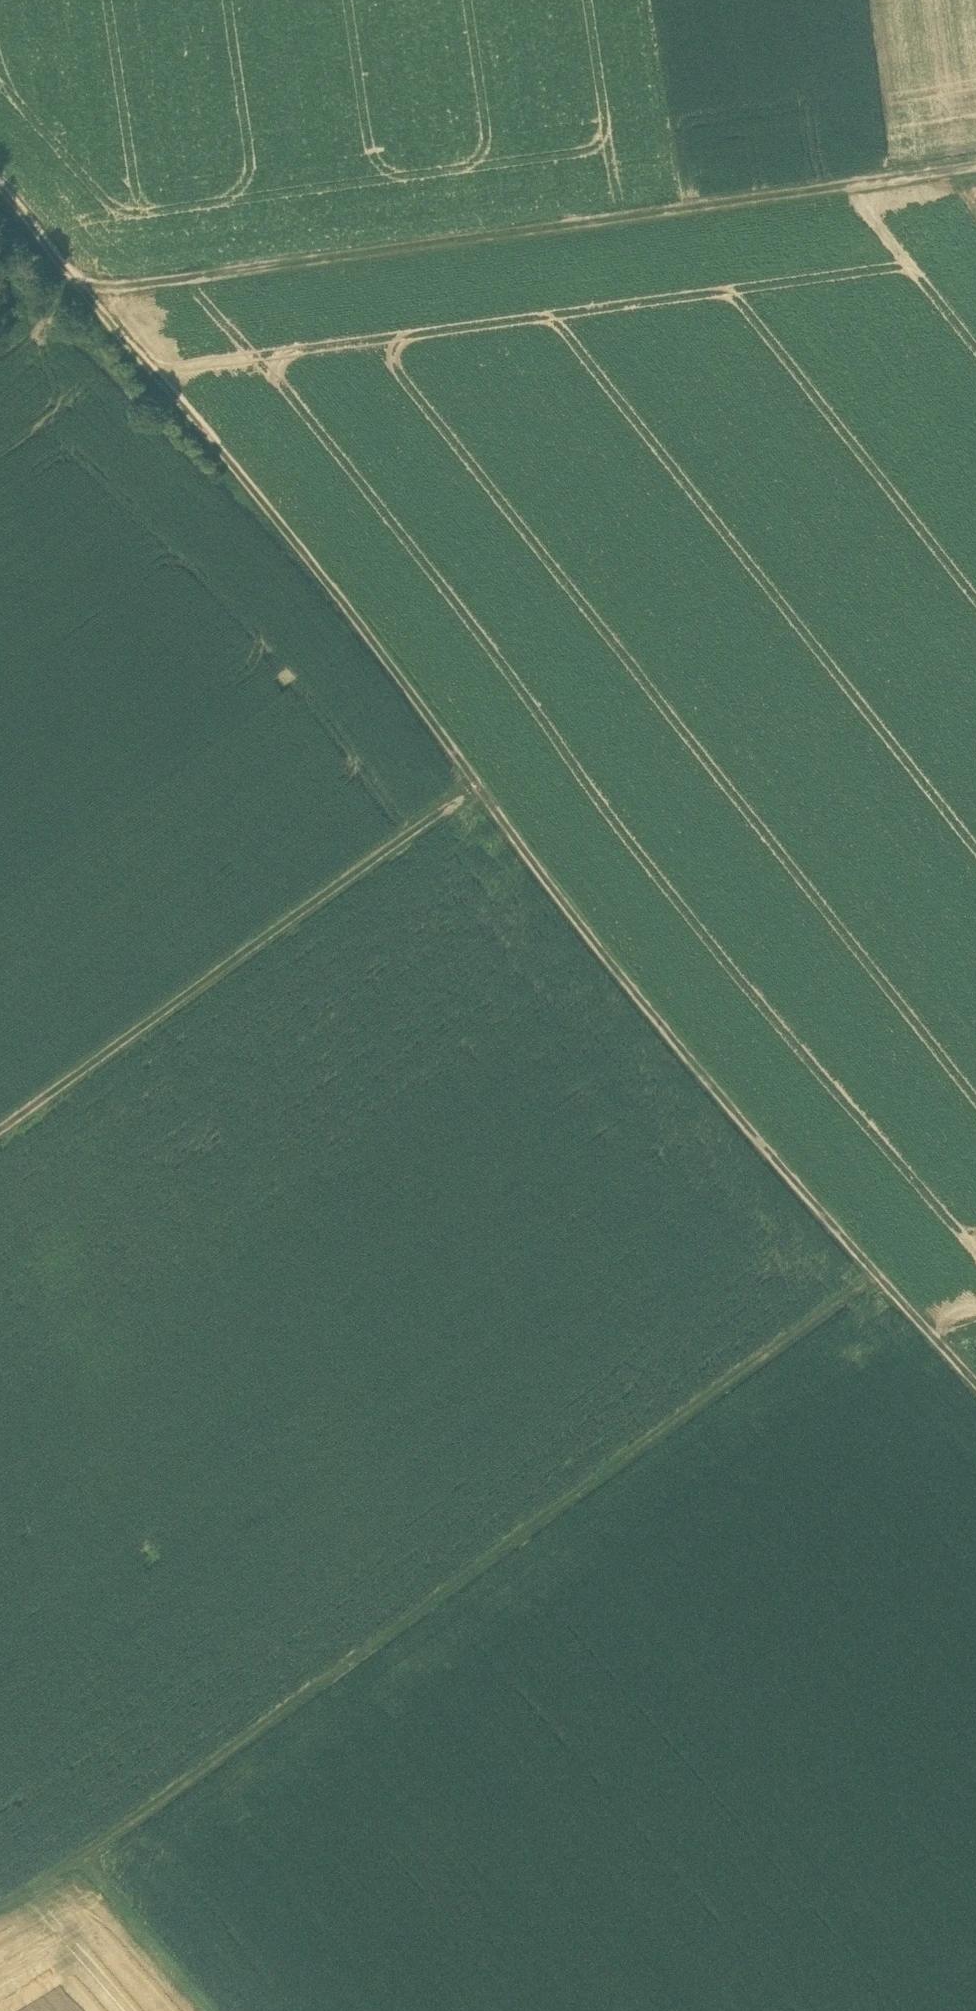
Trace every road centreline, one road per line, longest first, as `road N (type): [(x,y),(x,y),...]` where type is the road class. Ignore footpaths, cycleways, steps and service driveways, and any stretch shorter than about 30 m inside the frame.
road 1 (track): [(975,1385),(638,990),(342,603),(78,296),(0,192)]
road 2 (track): [(879,1272),(83,1857),(0,1904)]
road 3 (track): [(975,166),(78,296)]
road 4 (track): [(476,776),(0,1129)]

